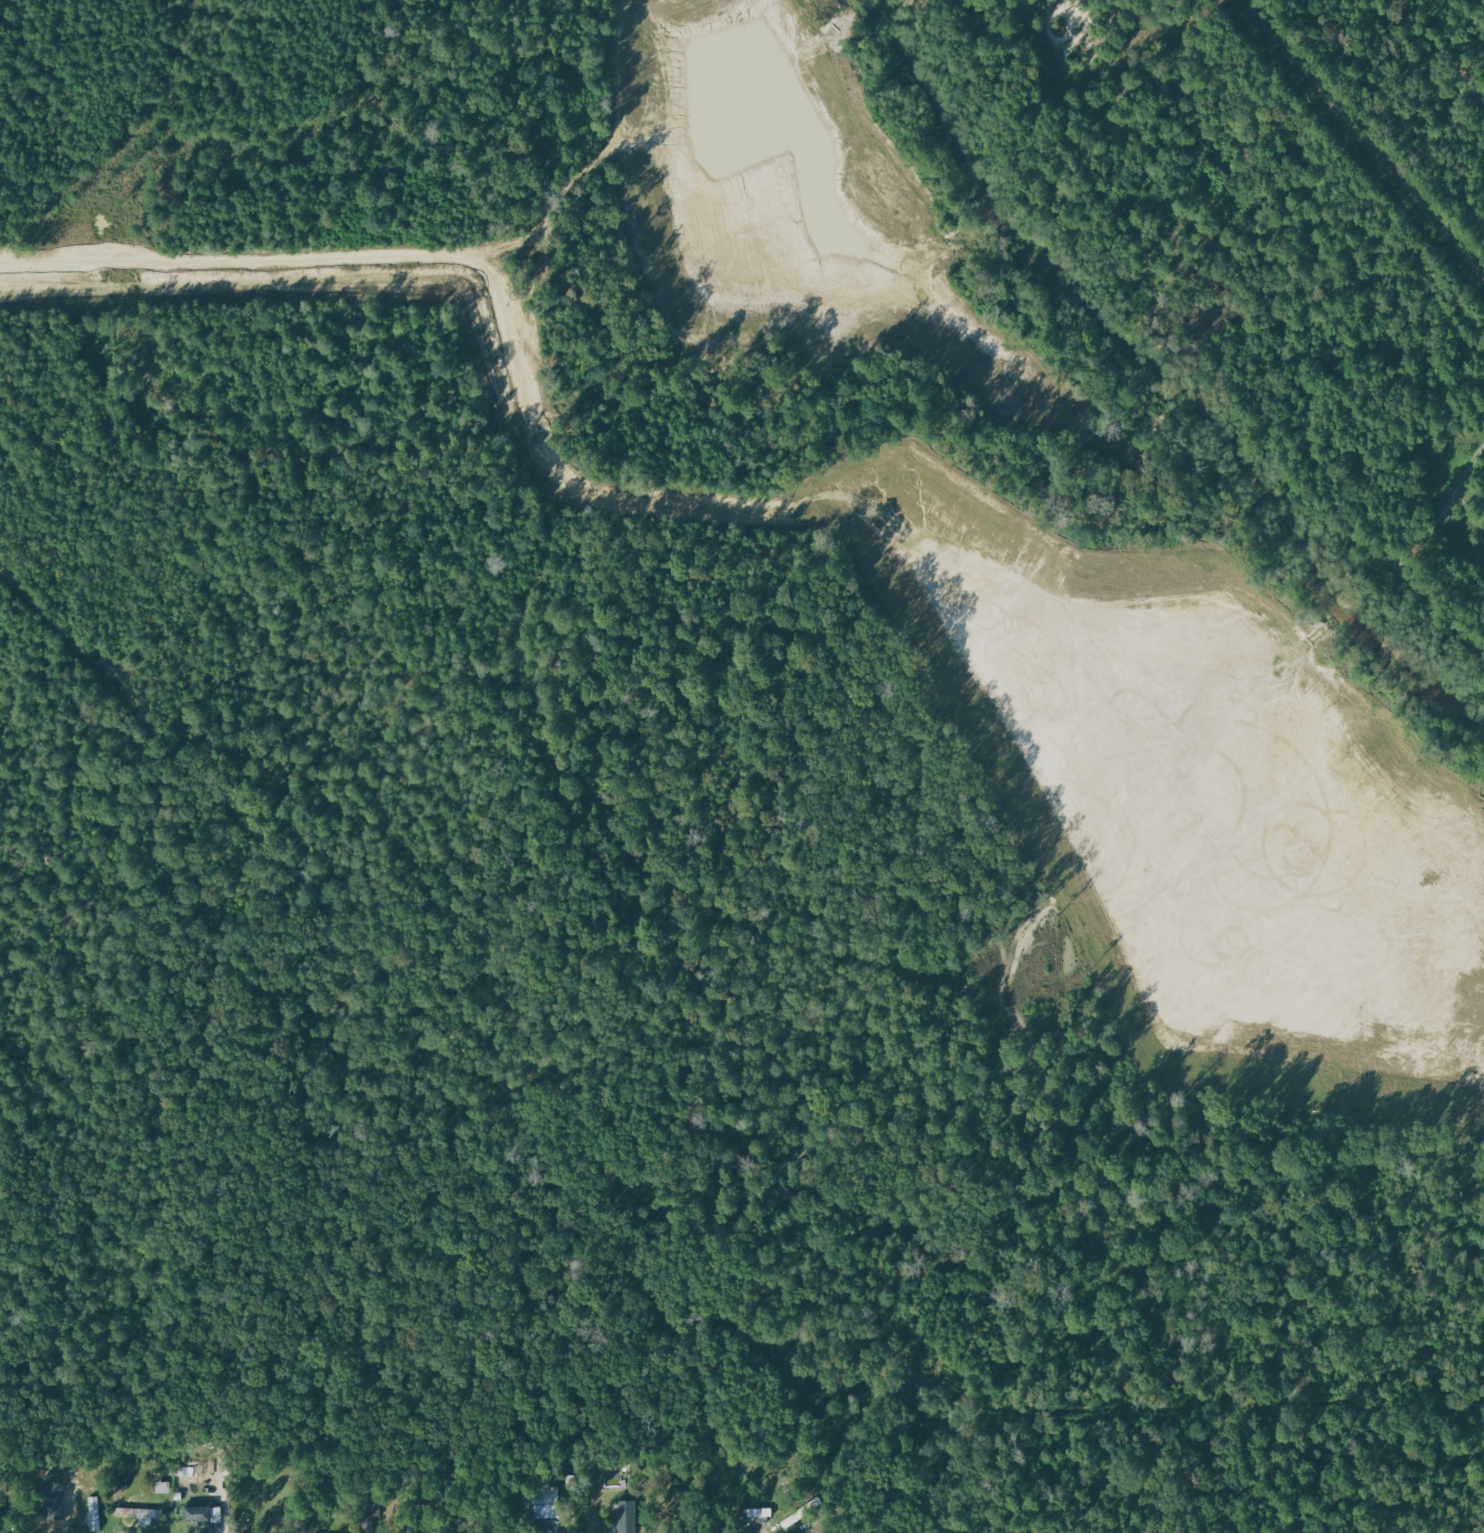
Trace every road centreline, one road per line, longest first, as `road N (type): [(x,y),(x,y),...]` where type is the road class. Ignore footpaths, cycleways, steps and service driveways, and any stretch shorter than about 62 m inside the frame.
road 1 (residential): [(1238,0),(1308,90),(1483,274)]

